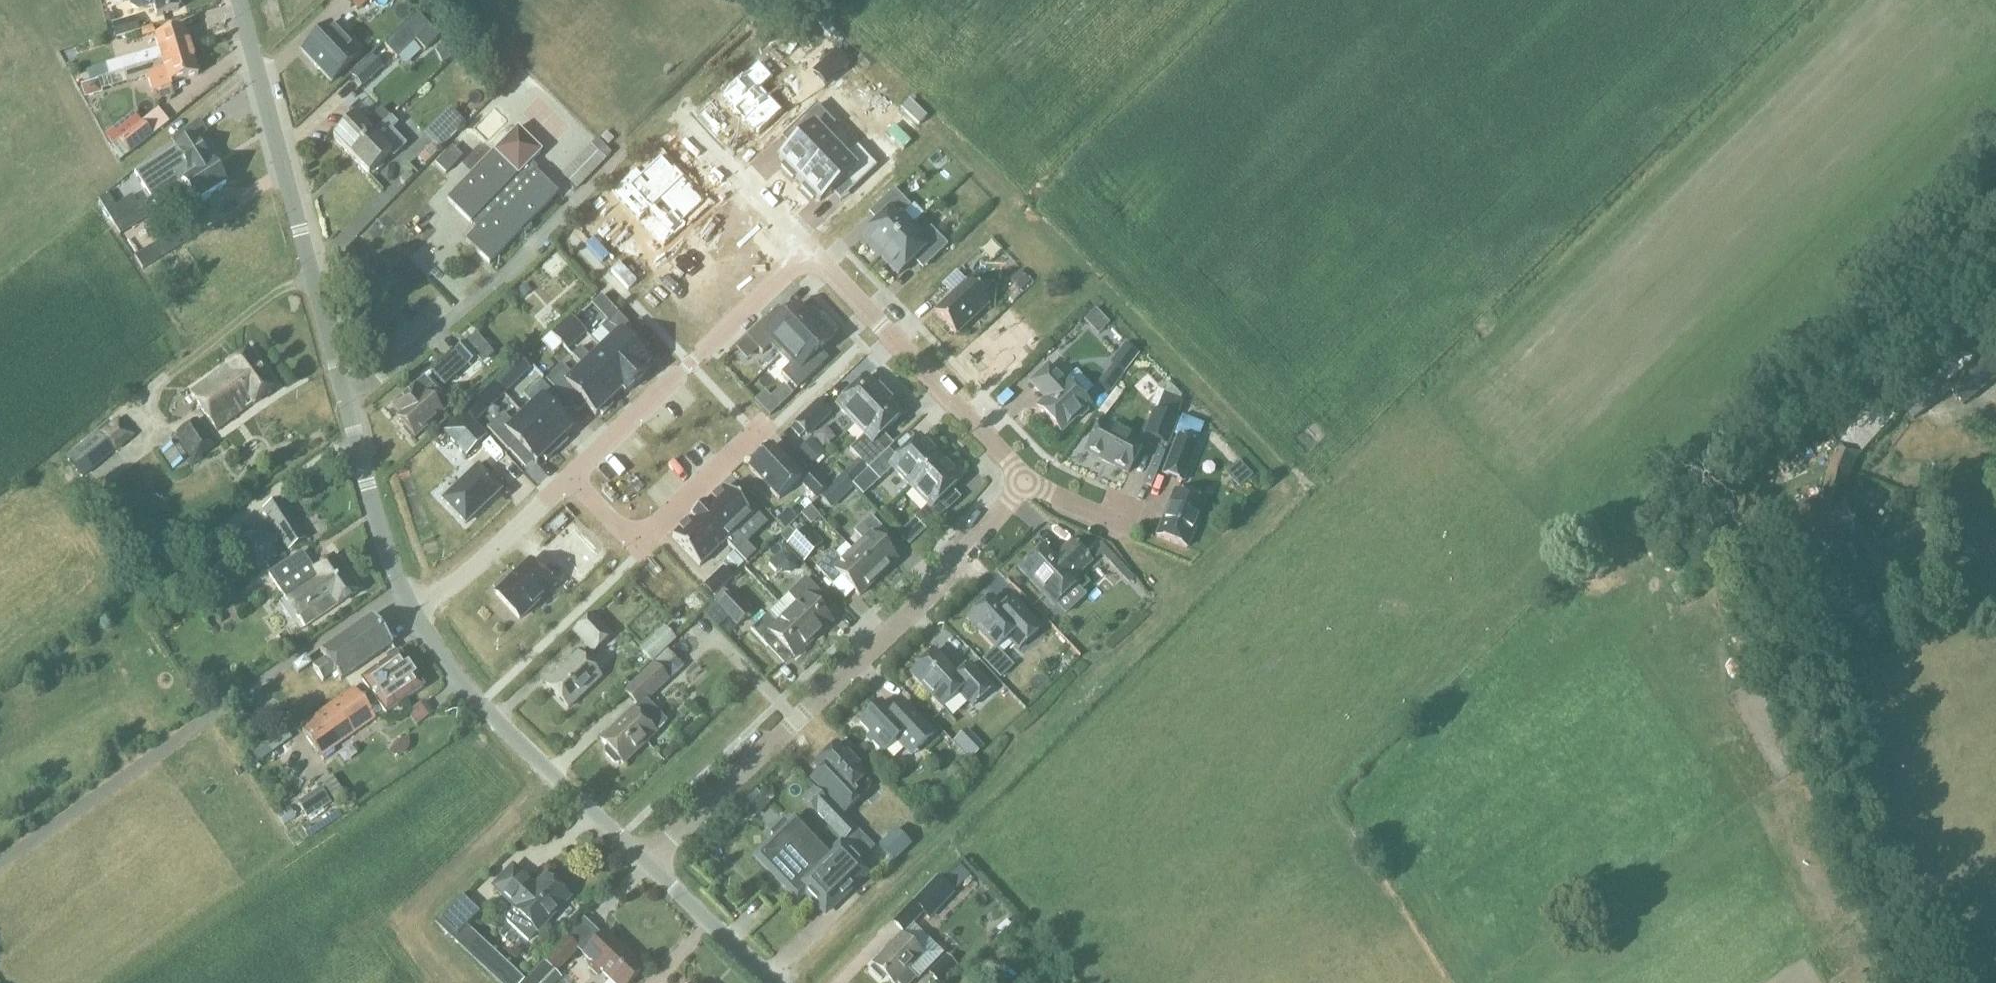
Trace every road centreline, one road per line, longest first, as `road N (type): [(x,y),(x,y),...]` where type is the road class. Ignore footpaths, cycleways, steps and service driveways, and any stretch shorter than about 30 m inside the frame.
road 1 (residential): [(648,864),(957,570),(1026,481)]
road 2 (unclassified): [(0,866),(399,587)]
road 3 (unclassified): [(349,402),(238,0)]
road 4 (unclassified): [(648,864),(484,710),(416,616)]
road 5 (residential): [(809,257),(572,474)]
road 6 (residential): [(1026,481),(809,257)]
road 7 (residential): [(572,474),(638,545),(771,423)]
road 8 (residential): [(572,474),(416,616)]
road 9 (unclassified): [(399,587),(349,402)]
road 10 (residential): [(809,257),(690,125)]
road 11 (unclassified): [(776,982),(648,864)]
road 12 (residential): [(349,402),(458,312)]

